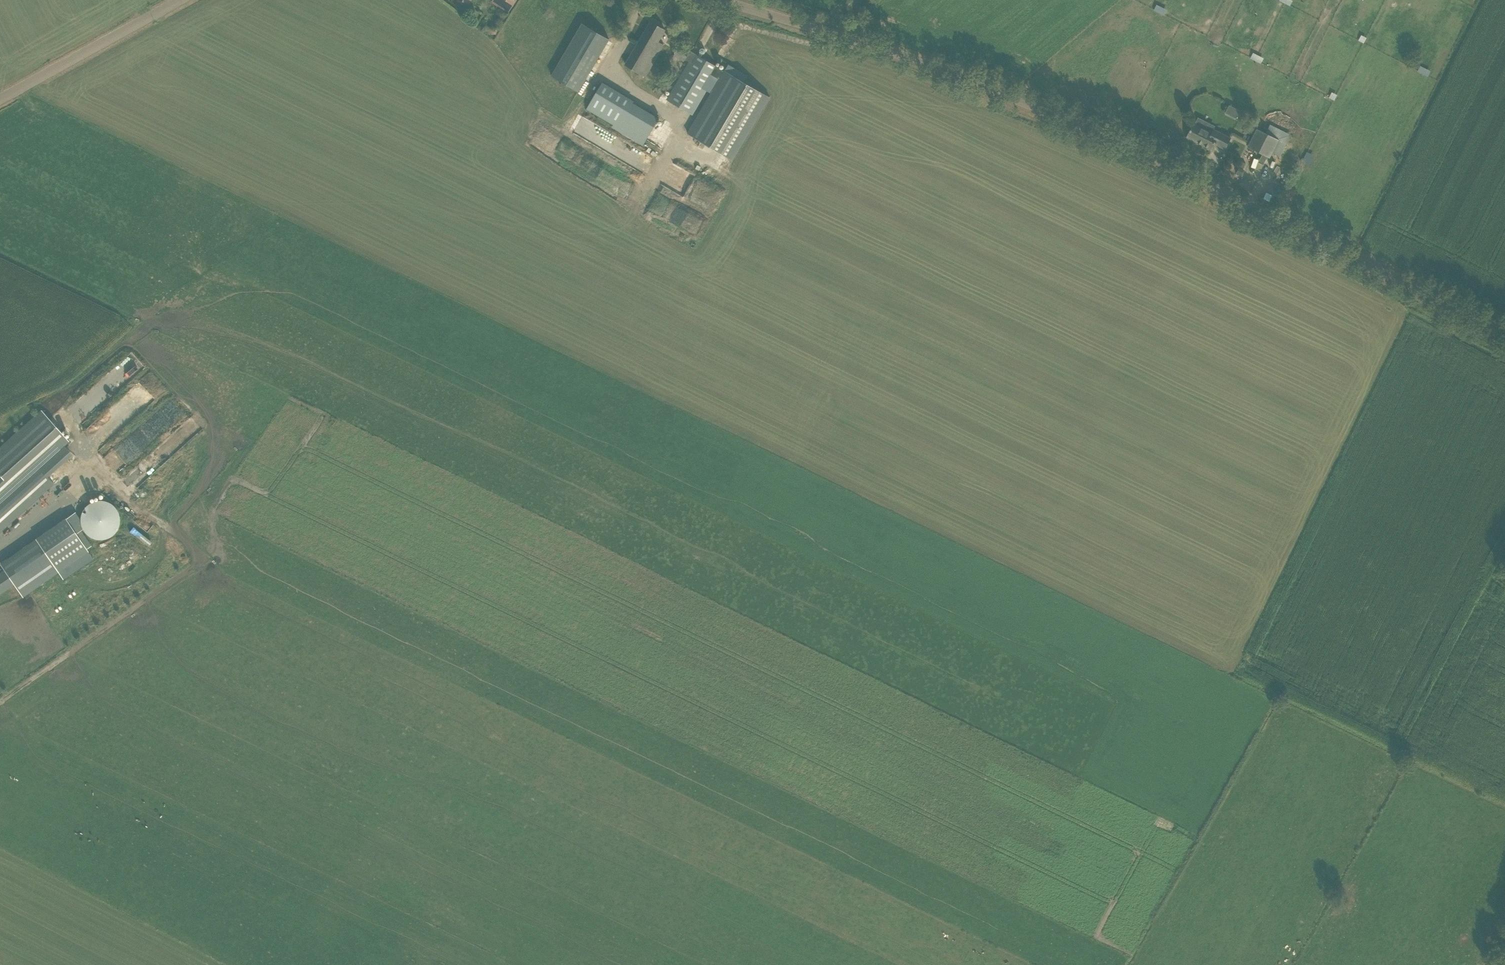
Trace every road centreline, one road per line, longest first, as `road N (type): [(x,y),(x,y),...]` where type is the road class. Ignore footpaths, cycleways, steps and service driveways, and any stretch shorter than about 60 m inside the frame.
road 1 (unclassified): [(1504,329),(1111,138),(895,48),(735,0)]
road 2 (unclassified): [(0,96),(183,0)]

